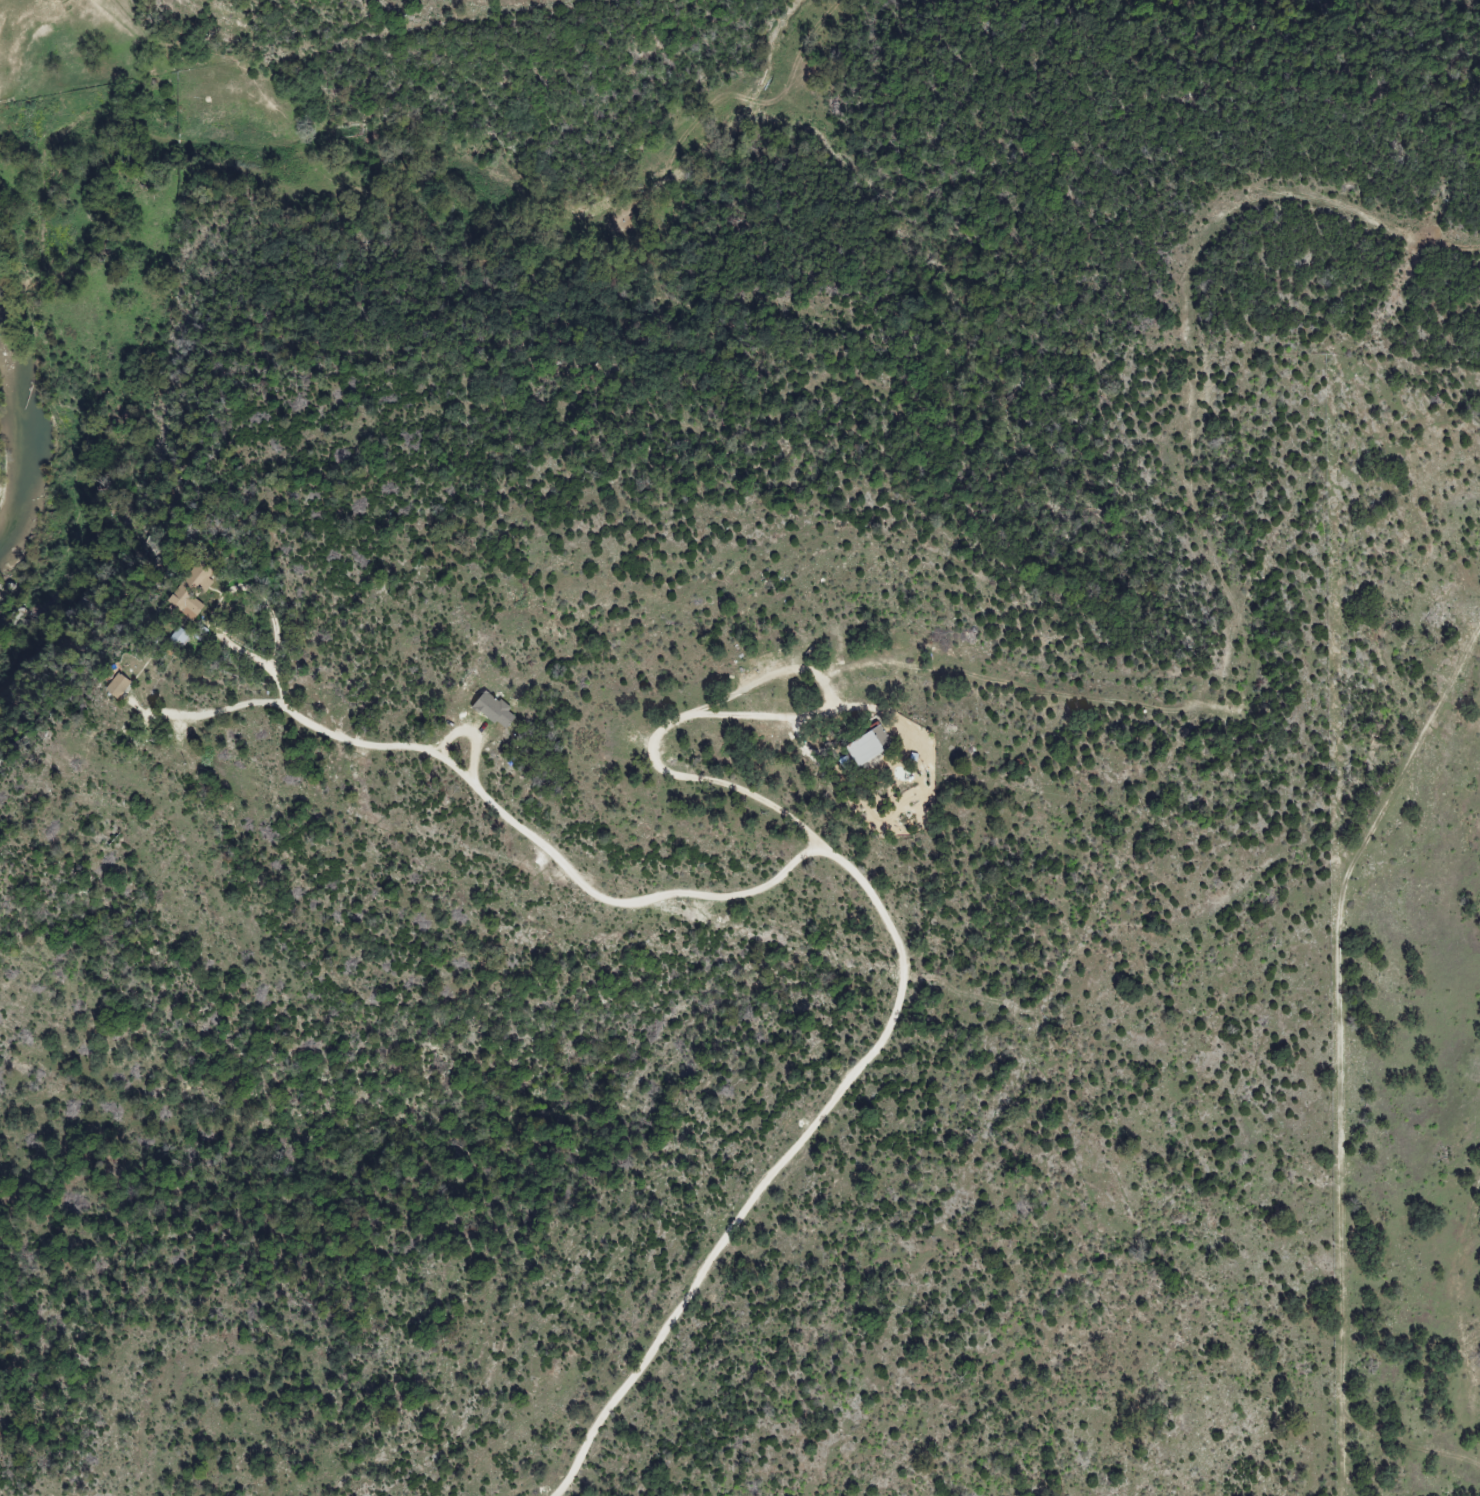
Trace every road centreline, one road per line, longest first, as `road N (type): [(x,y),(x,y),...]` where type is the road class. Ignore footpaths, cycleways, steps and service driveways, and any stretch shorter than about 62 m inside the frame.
road 1 (residential): [(528,1495),(554,1477),(711,1269),(882,1003),(882,885),(863,865),(691,885),(598,855),(419,747),(351,741),(282,705),(240,589)]

